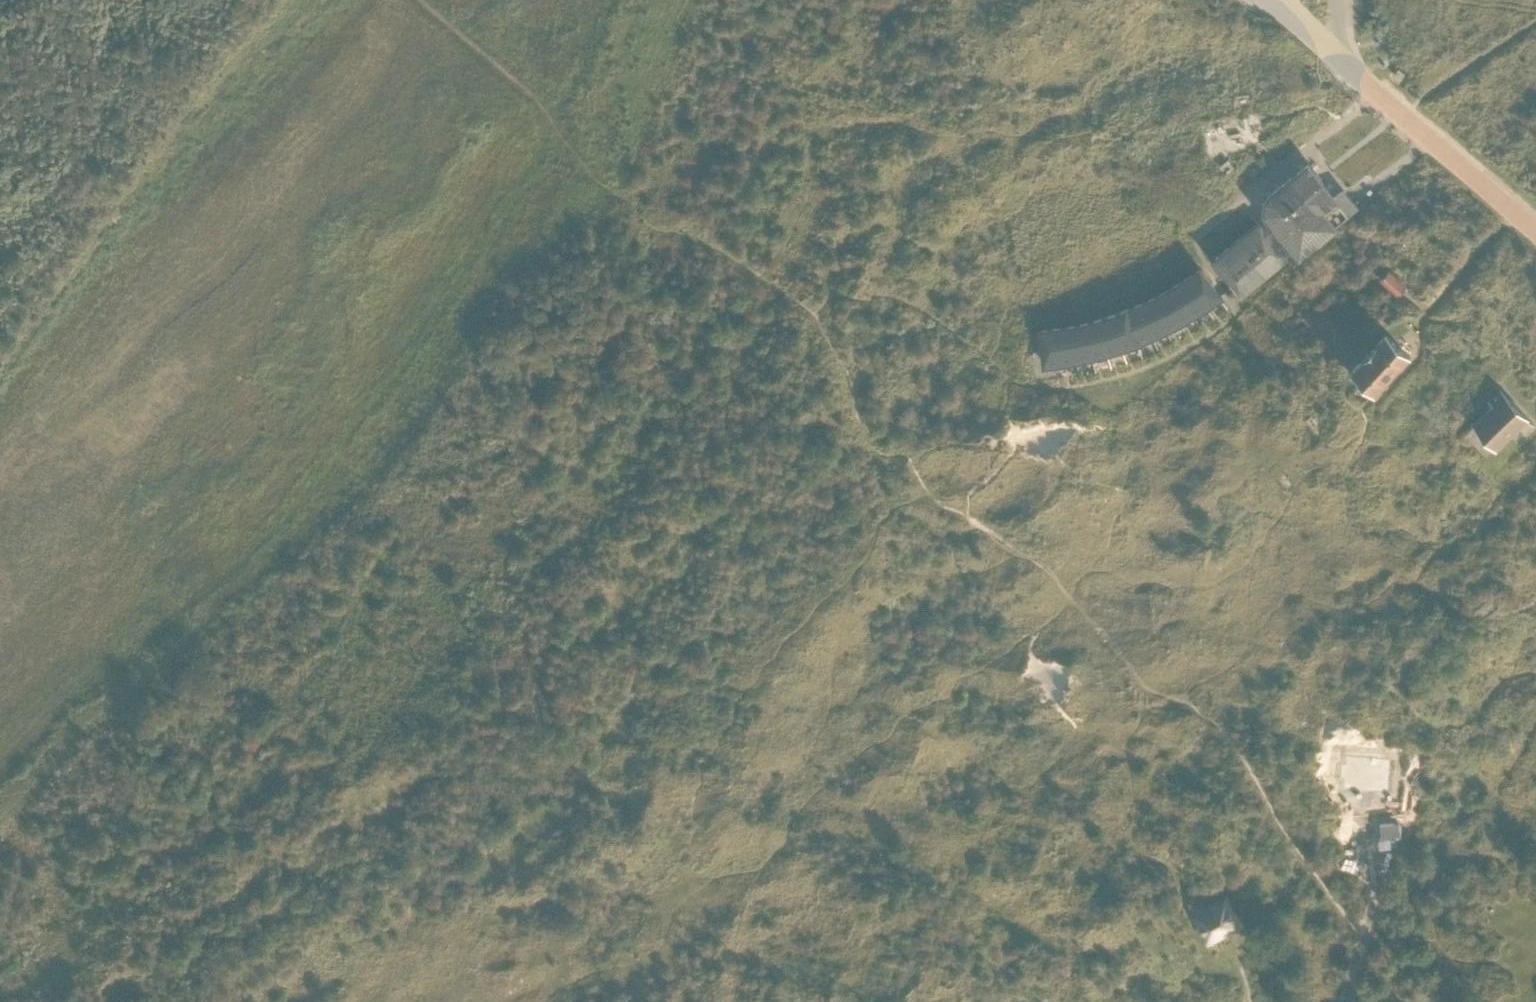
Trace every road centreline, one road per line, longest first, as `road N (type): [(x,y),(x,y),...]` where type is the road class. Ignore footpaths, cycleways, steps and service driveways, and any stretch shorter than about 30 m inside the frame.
road 1 (tertiary): [(1535,229),(1339,59)]

